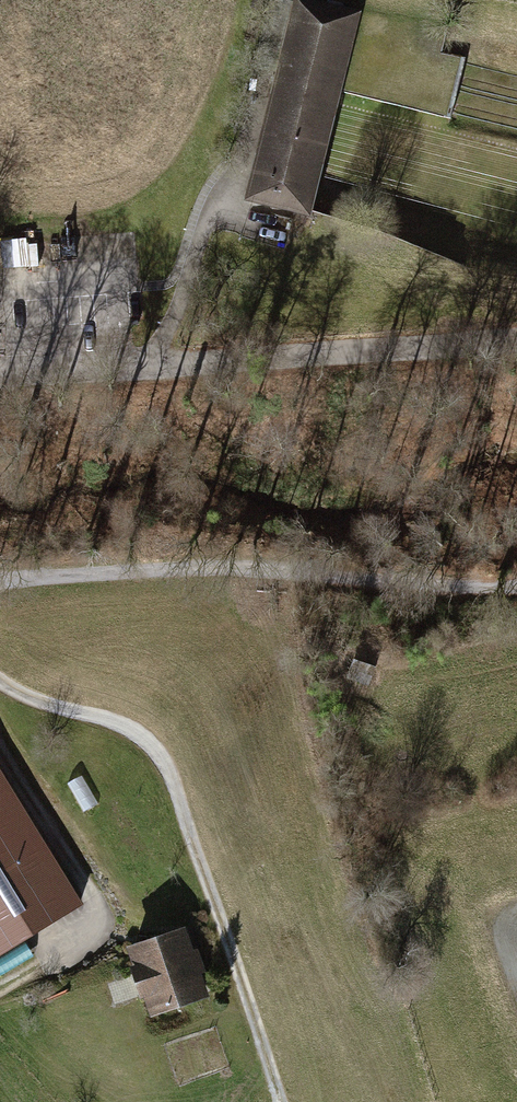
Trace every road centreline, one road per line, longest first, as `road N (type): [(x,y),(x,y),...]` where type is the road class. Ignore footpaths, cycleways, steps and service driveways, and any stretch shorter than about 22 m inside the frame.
road 1 (track): [(0,683),(156,753),(281,1101)]
road 2 (track): [(516,587),(387,585),(259,568),(0,599)]
road 3 (residential): [(154,356),(209,213),(275,0)]
road 4 (residential): [(154,356),(516,340)]
road 5 (residential): [(0,372),(154,356)]

